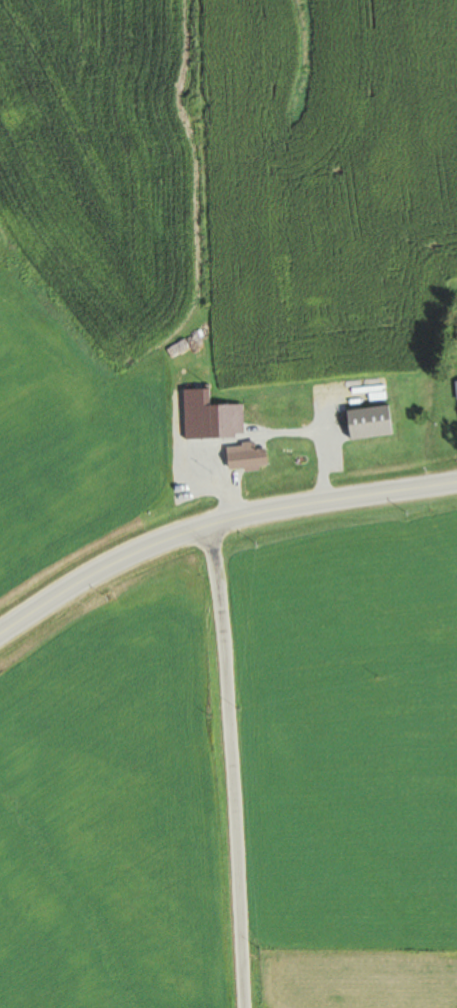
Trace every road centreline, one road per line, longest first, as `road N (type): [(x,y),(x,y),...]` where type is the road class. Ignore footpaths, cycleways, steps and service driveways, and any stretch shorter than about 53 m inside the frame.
road 1 (primary): [(0,632),(103,568),(208,525),(456,481)]
road 2 (residential): [(243,1007),(232,745),(208,525)]

